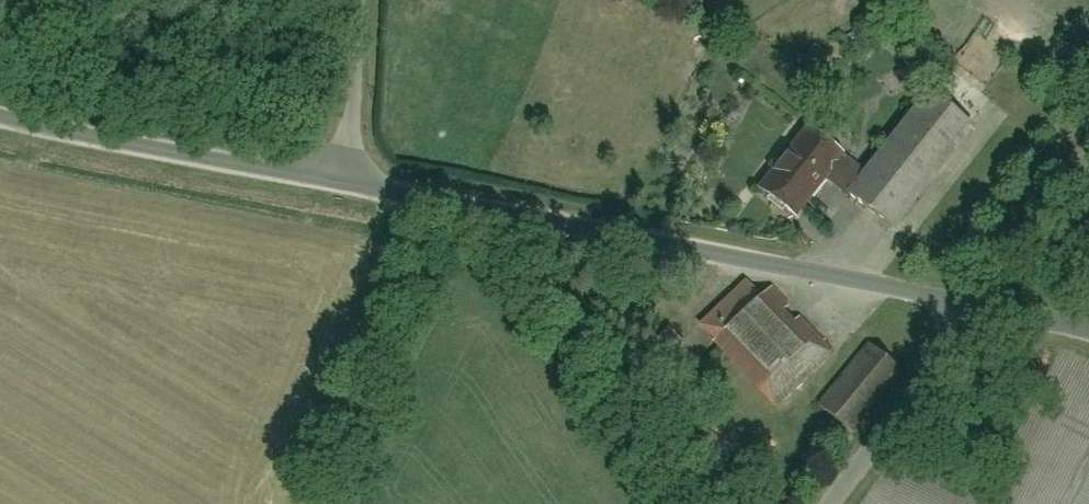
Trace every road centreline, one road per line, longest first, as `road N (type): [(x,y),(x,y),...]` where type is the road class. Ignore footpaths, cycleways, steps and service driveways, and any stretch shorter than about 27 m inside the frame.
road 1 (residential): [(349,185),(713,248),(985,309)]
road 2 (residential): [(0,117),(127,148),(349,185)]
road 3 (residential): [(985,309),(837,503)]
road 4 (residential): [(349,185),(358,0)]

